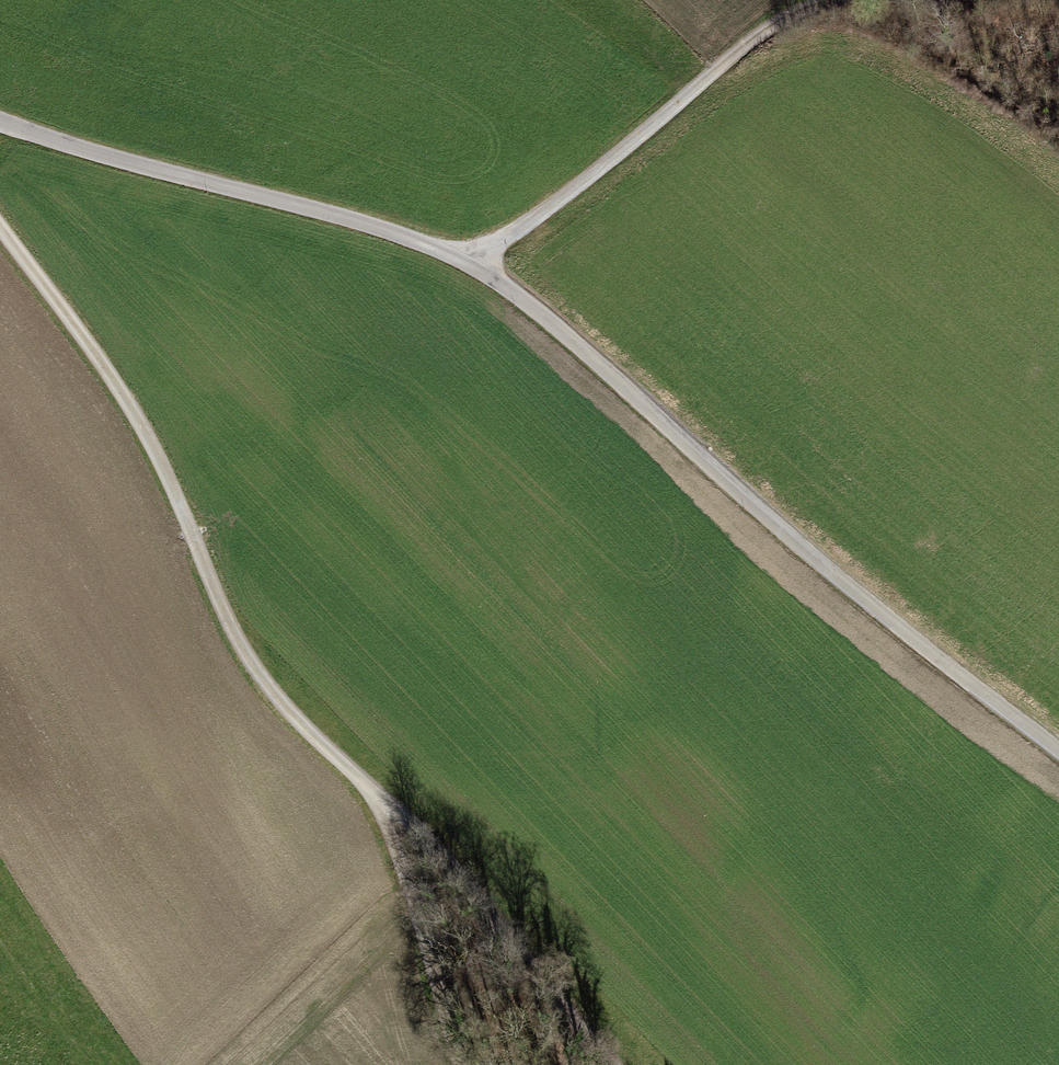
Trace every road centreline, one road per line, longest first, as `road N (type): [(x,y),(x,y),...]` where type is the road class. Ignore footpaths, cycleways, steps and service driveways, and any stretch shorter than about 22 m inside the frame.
road 1 (unclassified): [(1058,745),(839,578),(475,259),(0,120)]
road 2 (track): [(0,220),(159,454),(233,629),(280,700),(374,796),(400,811),(527,950),(615,1064)]
road 3 (track): [(475,259),(758,35),(831,0)]
road 4 (track): [(464,1064),(374,796)]
road 5 (track): [(1058,93),(900,0)]

